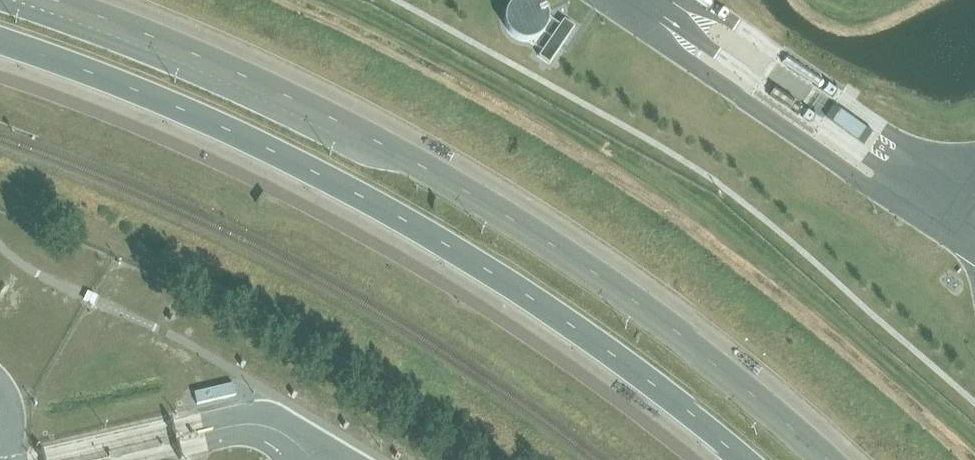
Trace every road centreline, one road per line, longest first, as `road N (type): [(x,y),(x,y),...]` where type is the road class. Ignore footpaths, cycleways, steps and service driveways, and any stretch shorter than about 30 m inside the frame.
road 1 (primary): [(828,459),(695,352),(475,206),(309,118),(27,0)]
road 2 (primary): [(0,50),(169,113),(466,253),(758,459)]

